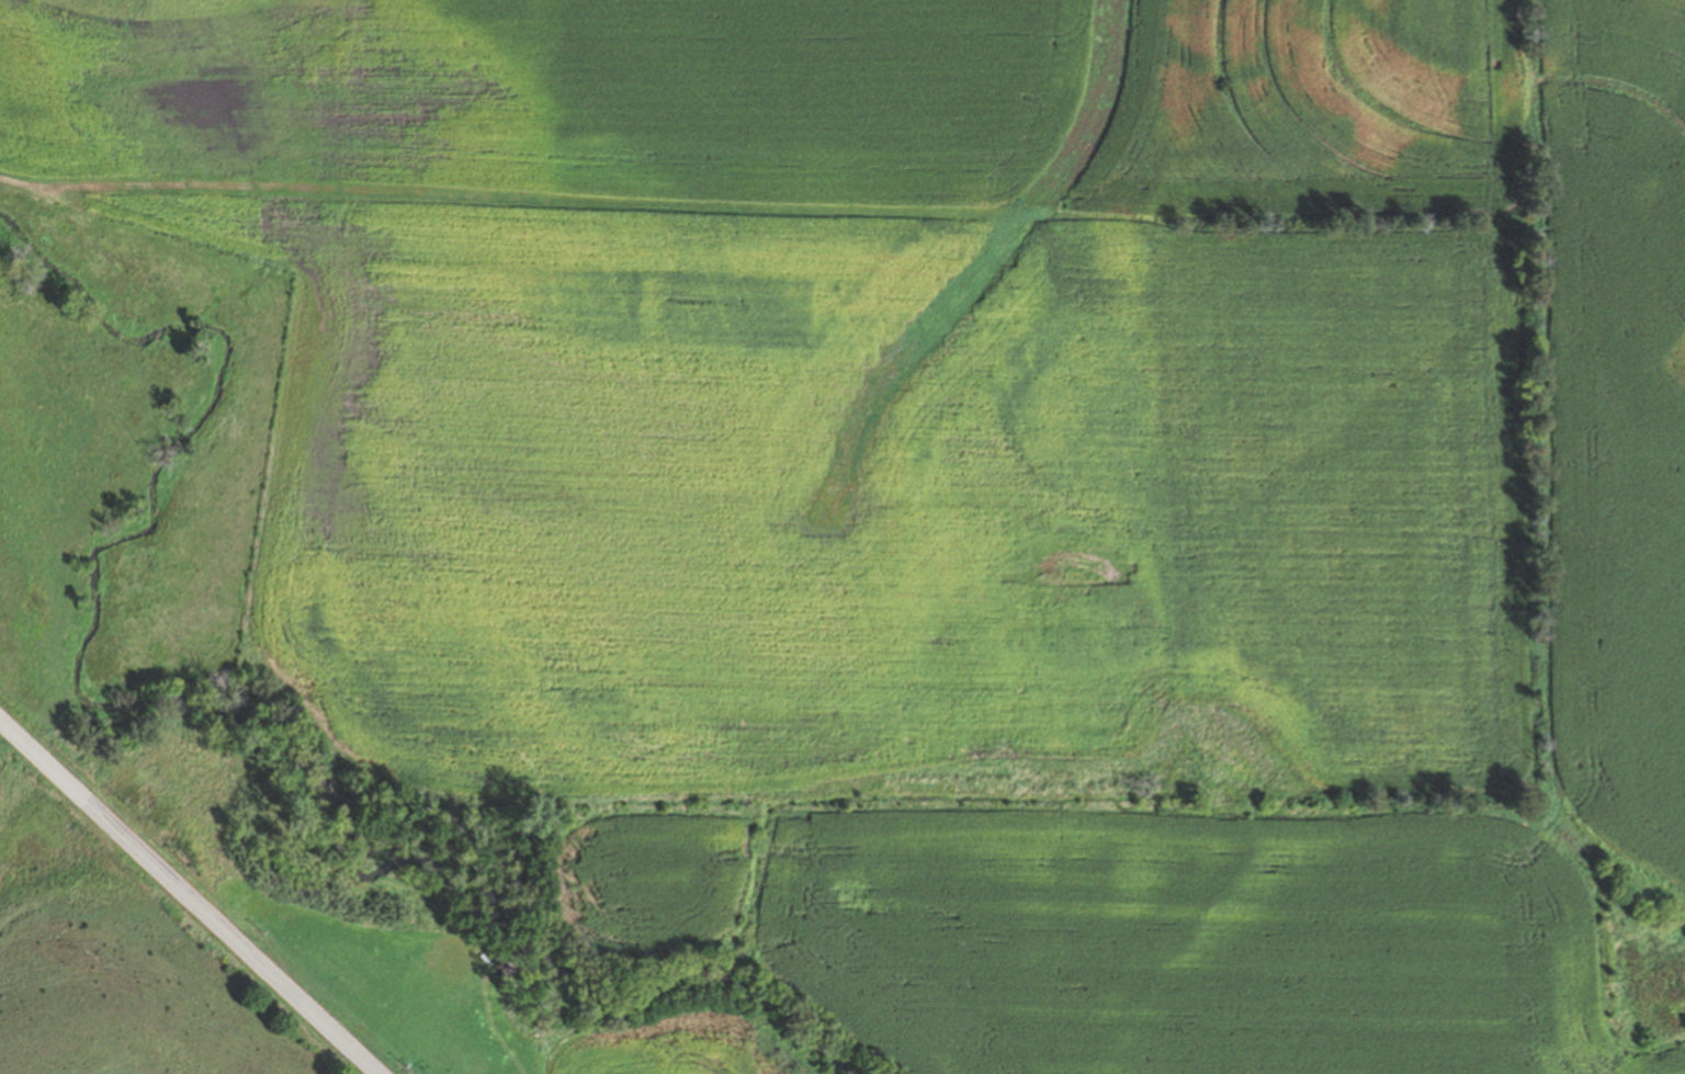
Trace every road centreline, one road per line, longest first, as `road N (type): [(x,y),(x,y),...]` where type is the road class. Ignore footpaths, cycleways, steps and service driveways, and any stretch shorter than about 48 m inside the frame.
road 1 (track): [(0,178),(66,188),(425,192),(606,210),(1146,218)]
road 2 (secondary): [(383,1073),(0,718)]

